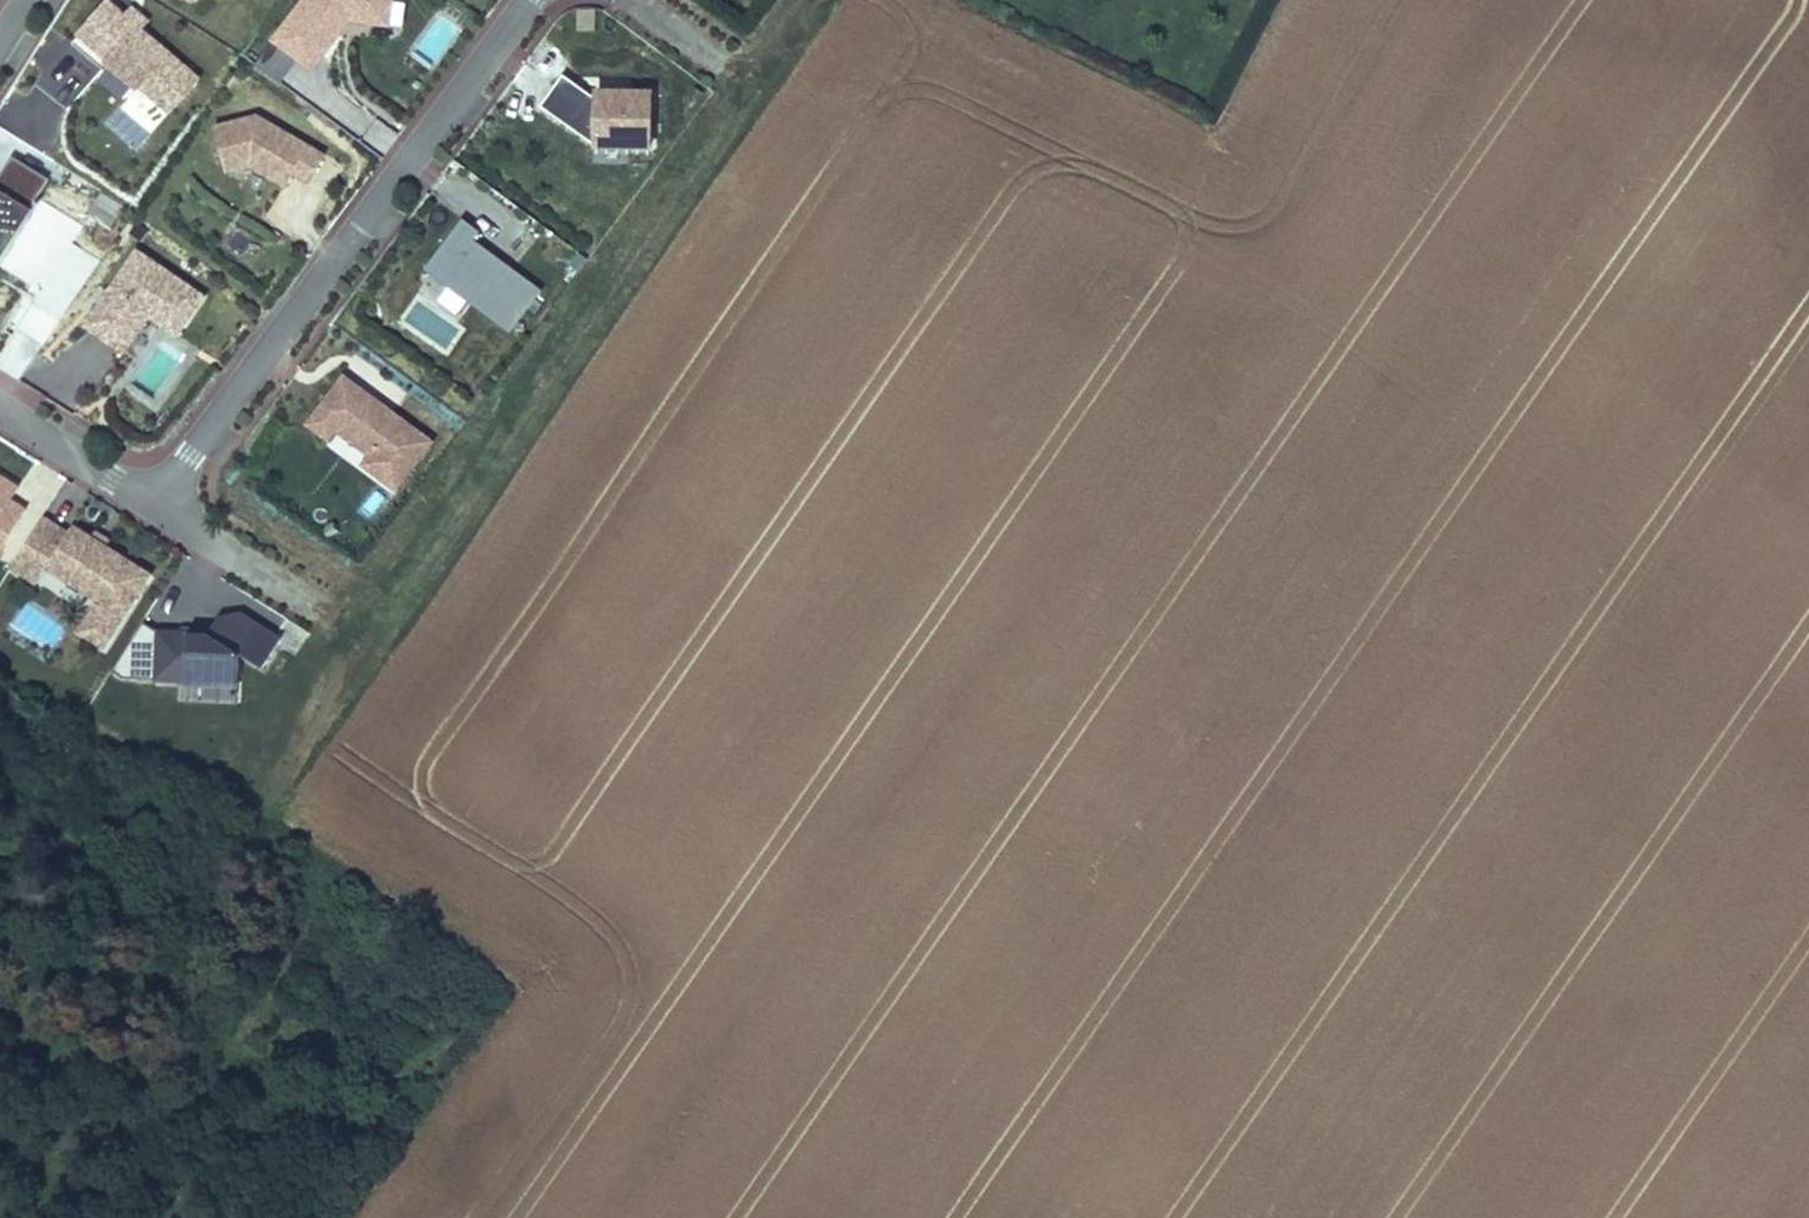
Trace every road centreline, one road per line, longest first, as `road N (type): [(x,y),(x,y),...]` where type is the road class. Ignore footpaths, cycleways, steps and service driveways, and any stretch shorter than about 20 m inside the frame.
road 1 (residential): [(153,509),(536,0)]
road 2 (residential): [(153,509),(334,623)]
road 3 (residential): [(0,413),(153,509)]
road 4 (residential): [(628,0),(727,76)]

